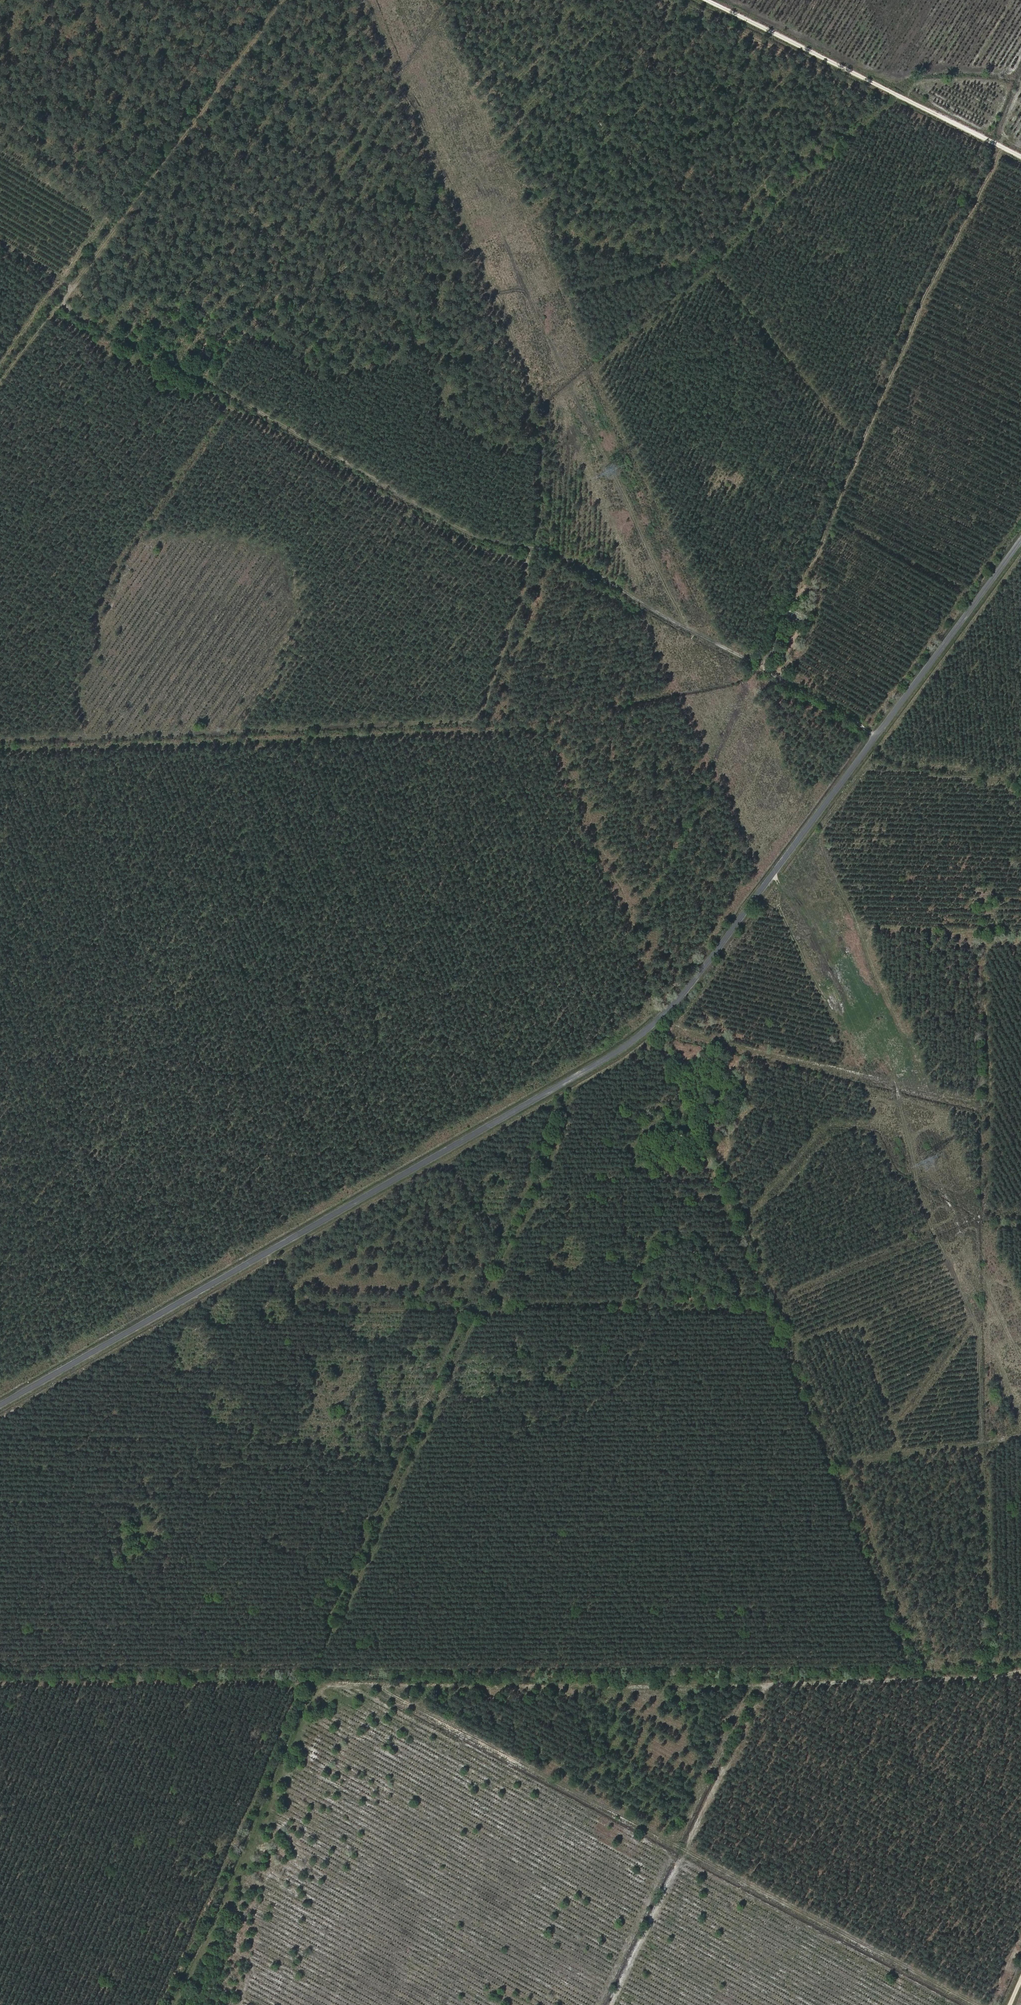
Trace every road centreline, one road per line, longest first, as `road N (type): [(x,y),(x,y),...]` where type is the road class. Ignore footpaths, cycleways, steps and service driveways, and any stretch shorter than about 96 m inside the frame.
road 1 (tertiary): [(0,1405),(645,1031),(694,980),(1020,540)]
road 2 (track): [(708,0),(1020,156)]

